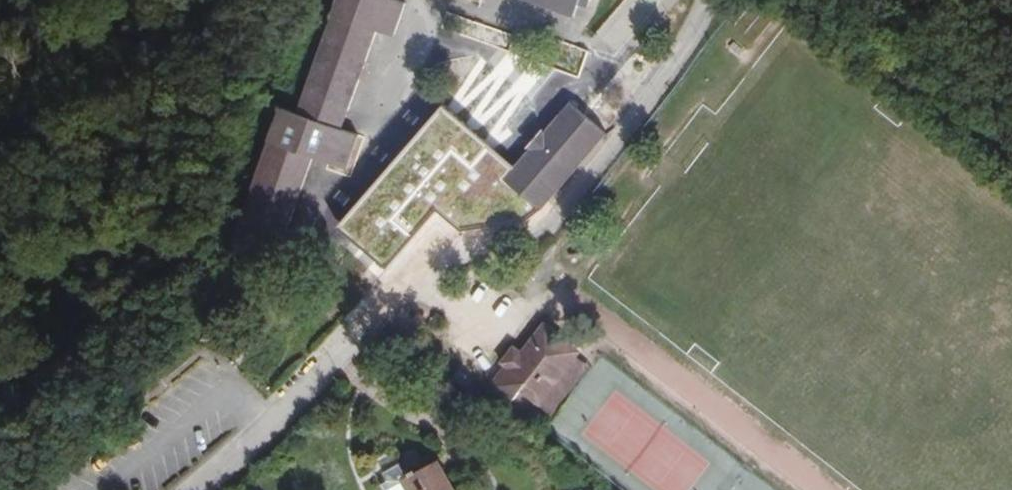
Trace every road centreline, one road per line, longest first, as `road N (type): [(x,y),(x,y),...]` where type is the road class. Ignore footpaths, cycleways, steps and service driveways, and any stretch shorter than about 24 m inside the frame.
road 1 (track): [(1011,151),(808,0)]

